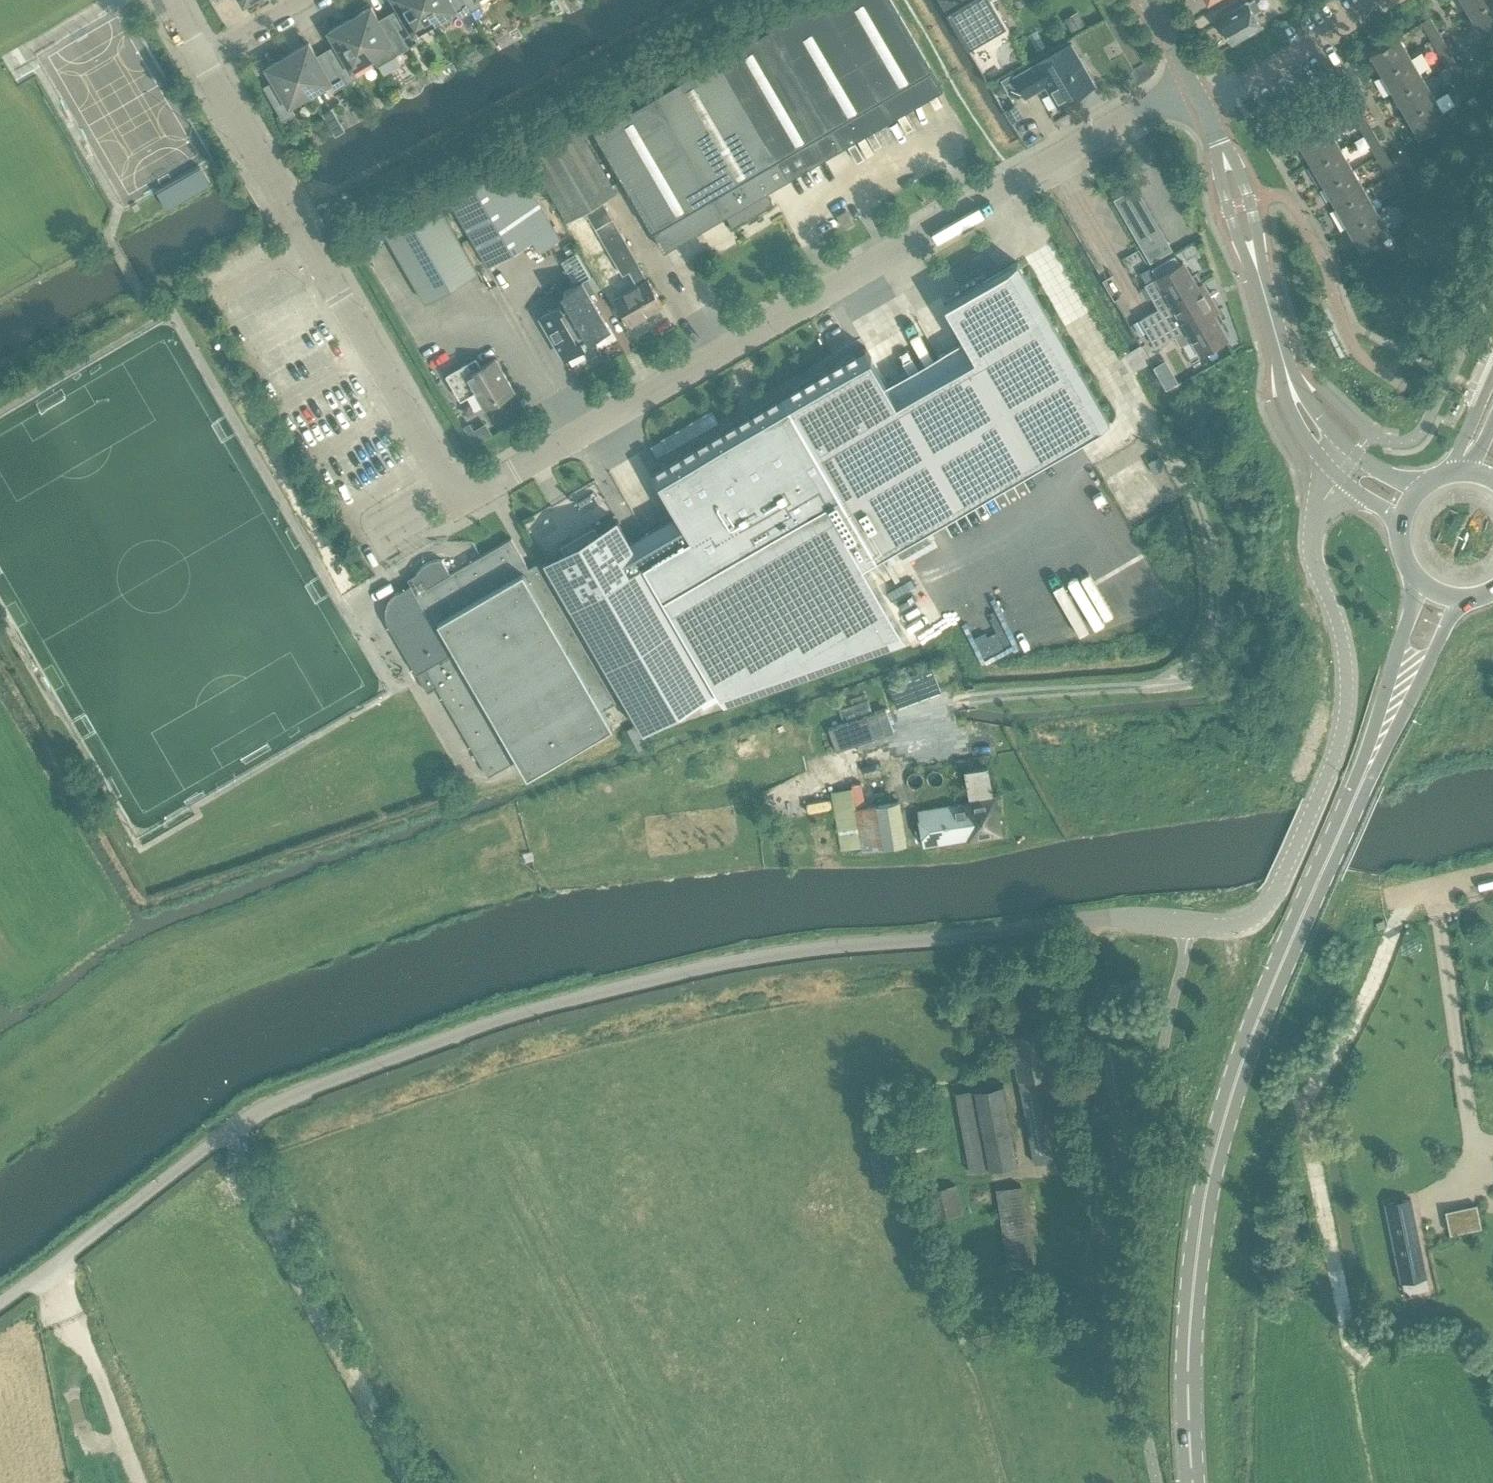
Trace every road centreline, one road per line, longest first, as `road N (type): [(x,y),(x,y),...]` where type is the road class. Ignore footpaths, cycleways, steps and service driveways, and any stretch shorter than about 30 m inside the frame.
road 1 (unclassified): [(1319,508),(1310,553),(1345,648),(1347,697),(1337,747),(1272,897),(1250,922),(1119,918),(789,953),(506,1019),(252,1116),(0,1304)]
road 2 (unclassified): [(482,494),(1193,86)]
road 3 (primary): [(1192,1482),(1187,1384),(1204,1198),(1256,1028),(1390,718)]
road 4 (unclassified): [(482,494),(450,487),(203,59)]
road 5 (track): [(228,1134),(423,1482)]
road 6 (residential): [(1203,106),(1389,0)]
road 7 (residential): [(1260,280),(1249,202),(1219,144)]
road 8 (residential): [(1219,144),(1228,210),(1260,280)]
road 9 (primary): [(1417,578),(1390,718)]
road 10 (primary): [(1390,718),(1463,599)]
road 11 (residential): [(1282,358),(1289,410),(1340,478)]
road 12 (residential): [(1357,454),(1320,421),(1282,358)]

